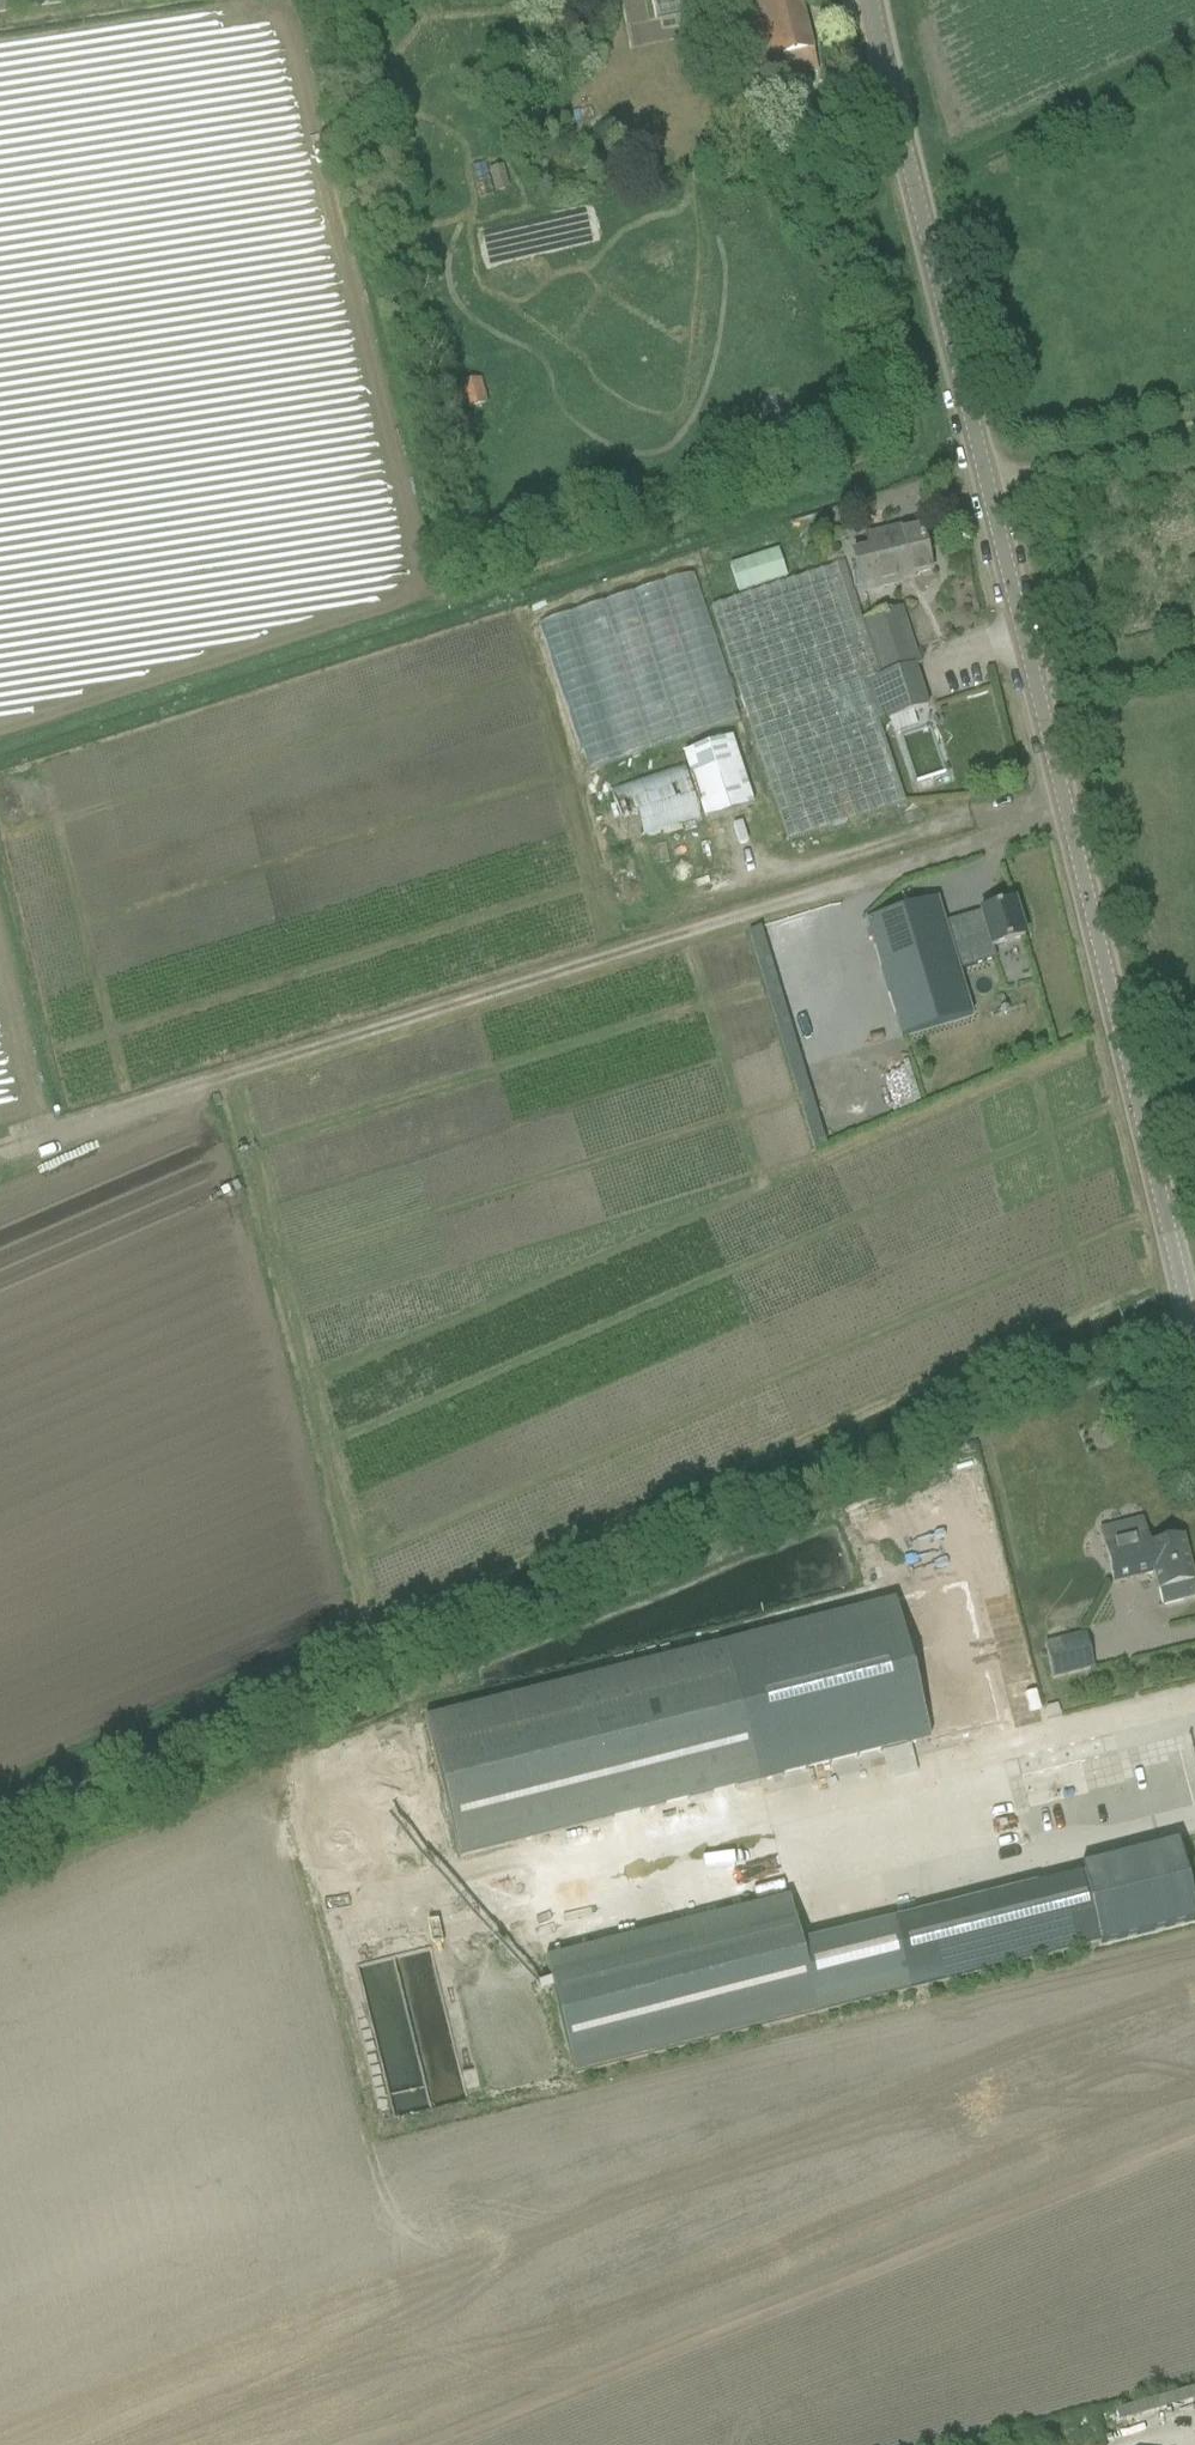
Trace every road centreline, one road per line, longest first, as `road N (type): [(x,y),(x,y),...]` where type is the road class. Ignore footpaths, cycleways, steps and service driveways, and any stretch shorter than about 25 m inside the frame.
road 1 (tertiary): [(1194,1345),(871,0)]
road 2 (track): [(0,1148),(978,839)]

